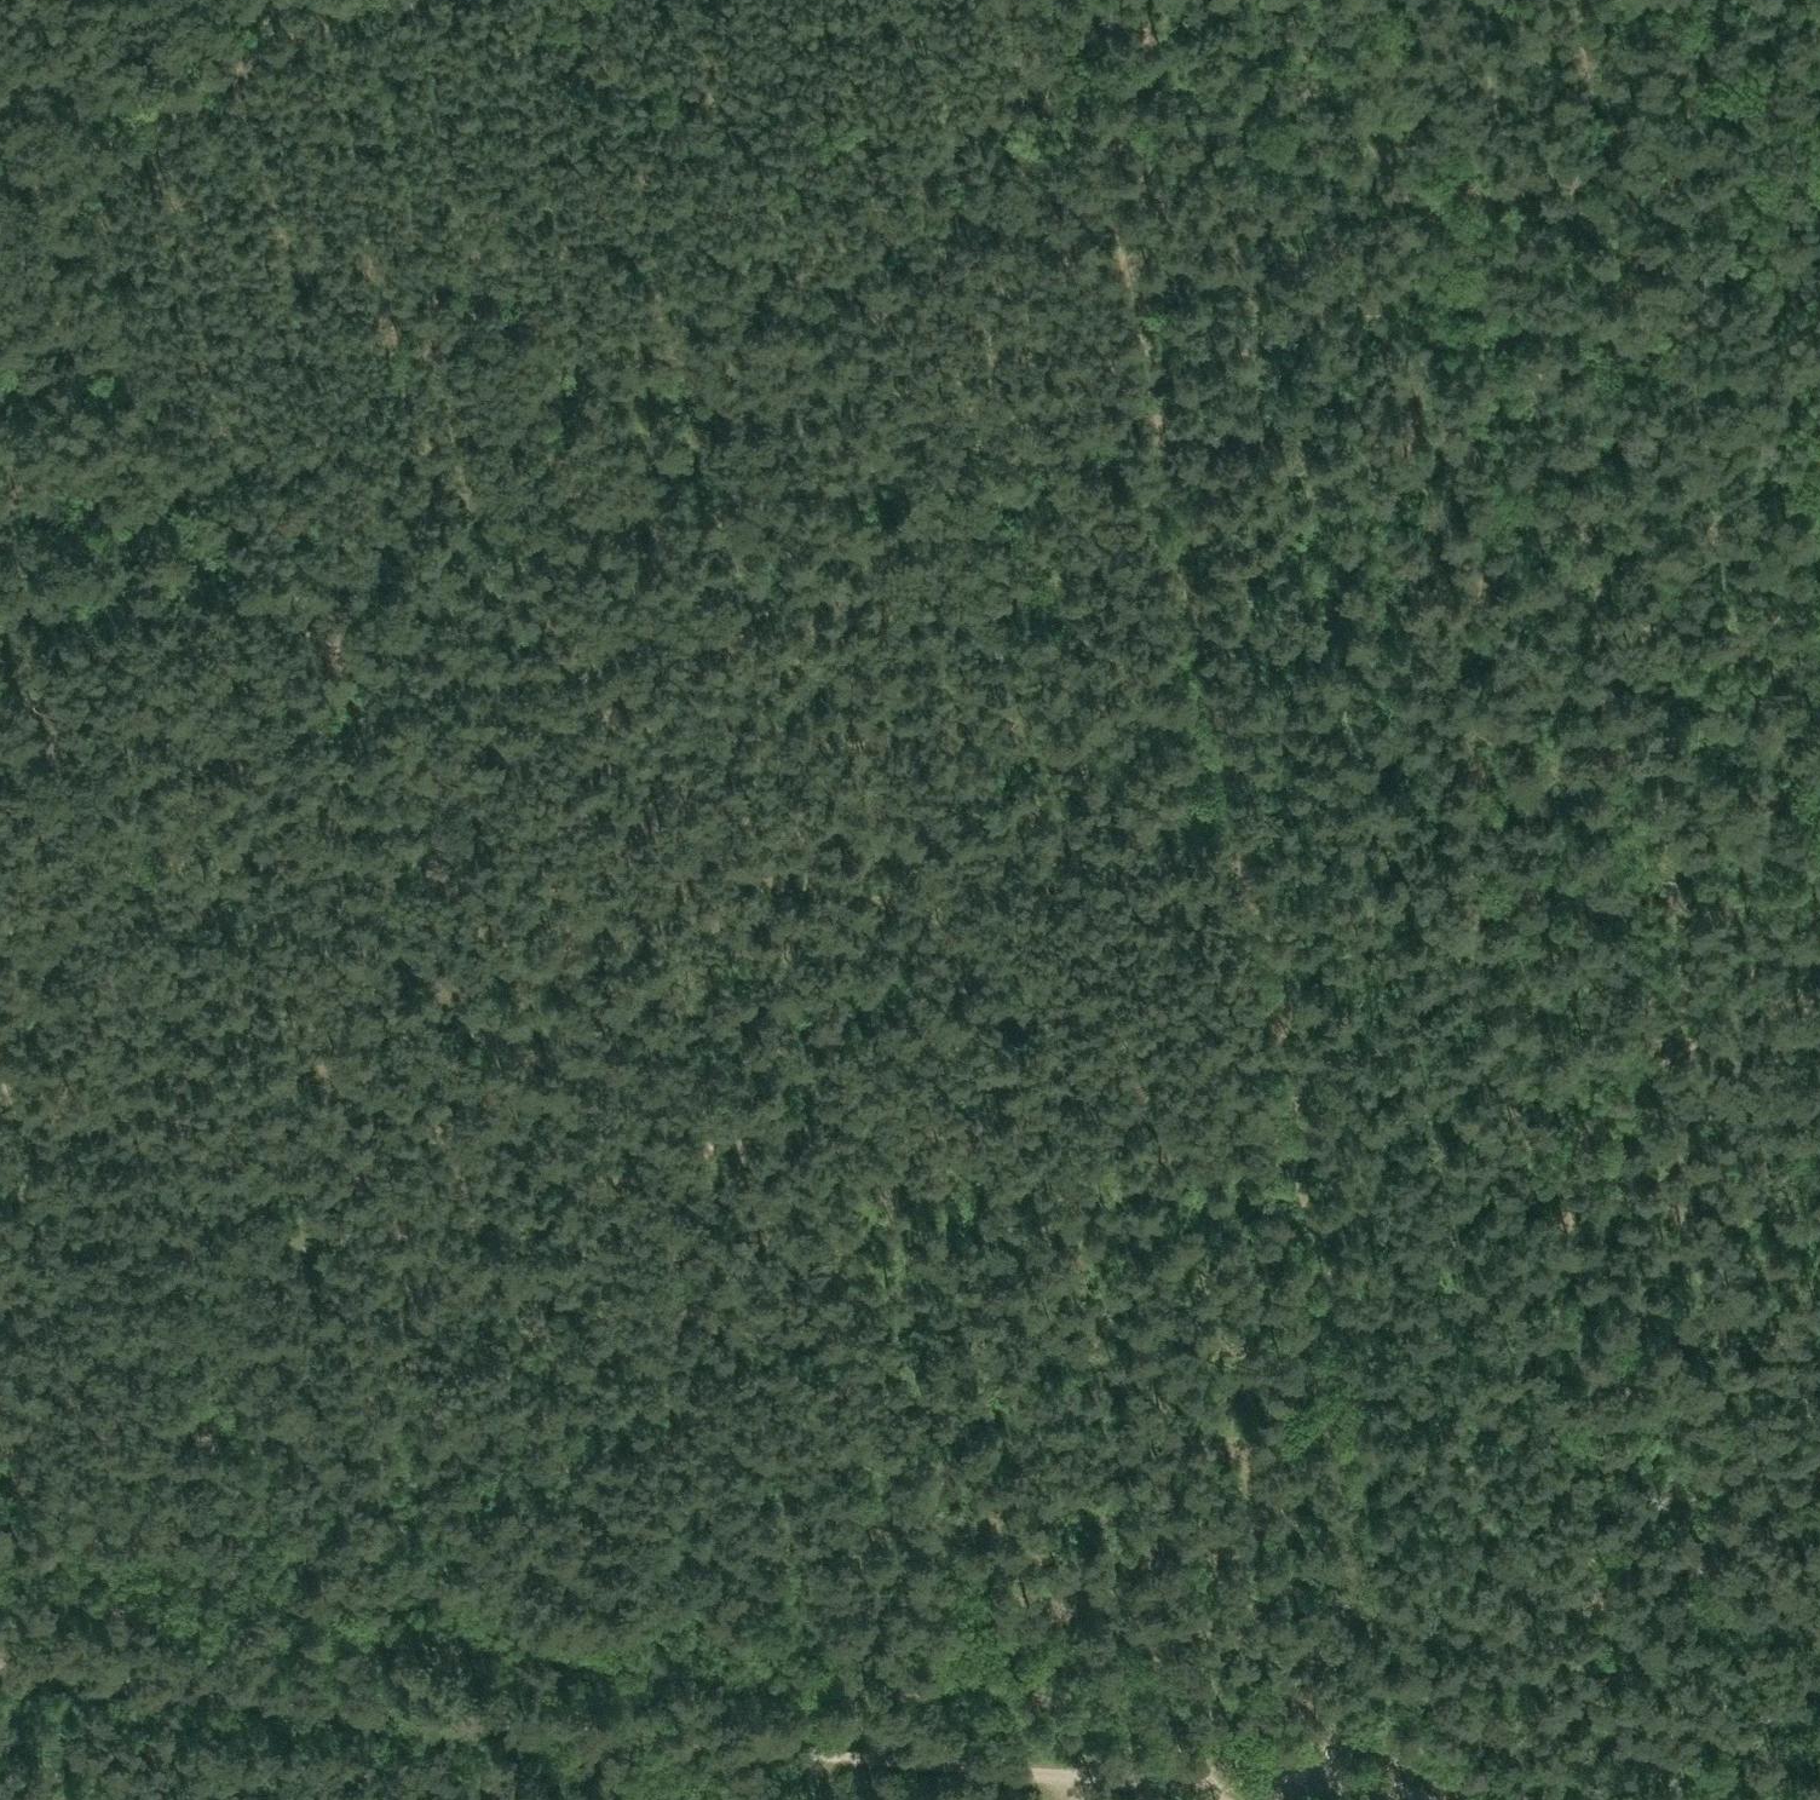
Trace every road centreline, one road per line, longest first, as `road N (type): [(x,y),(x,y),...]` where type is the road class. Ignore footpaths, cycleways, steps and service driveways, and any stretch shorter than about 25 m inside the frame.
road 1 (track): [(1280,1782),(795,1751),(620,1722),(0,1647)]
road 2 (track): [(1410,1799),(1280,1782)]

